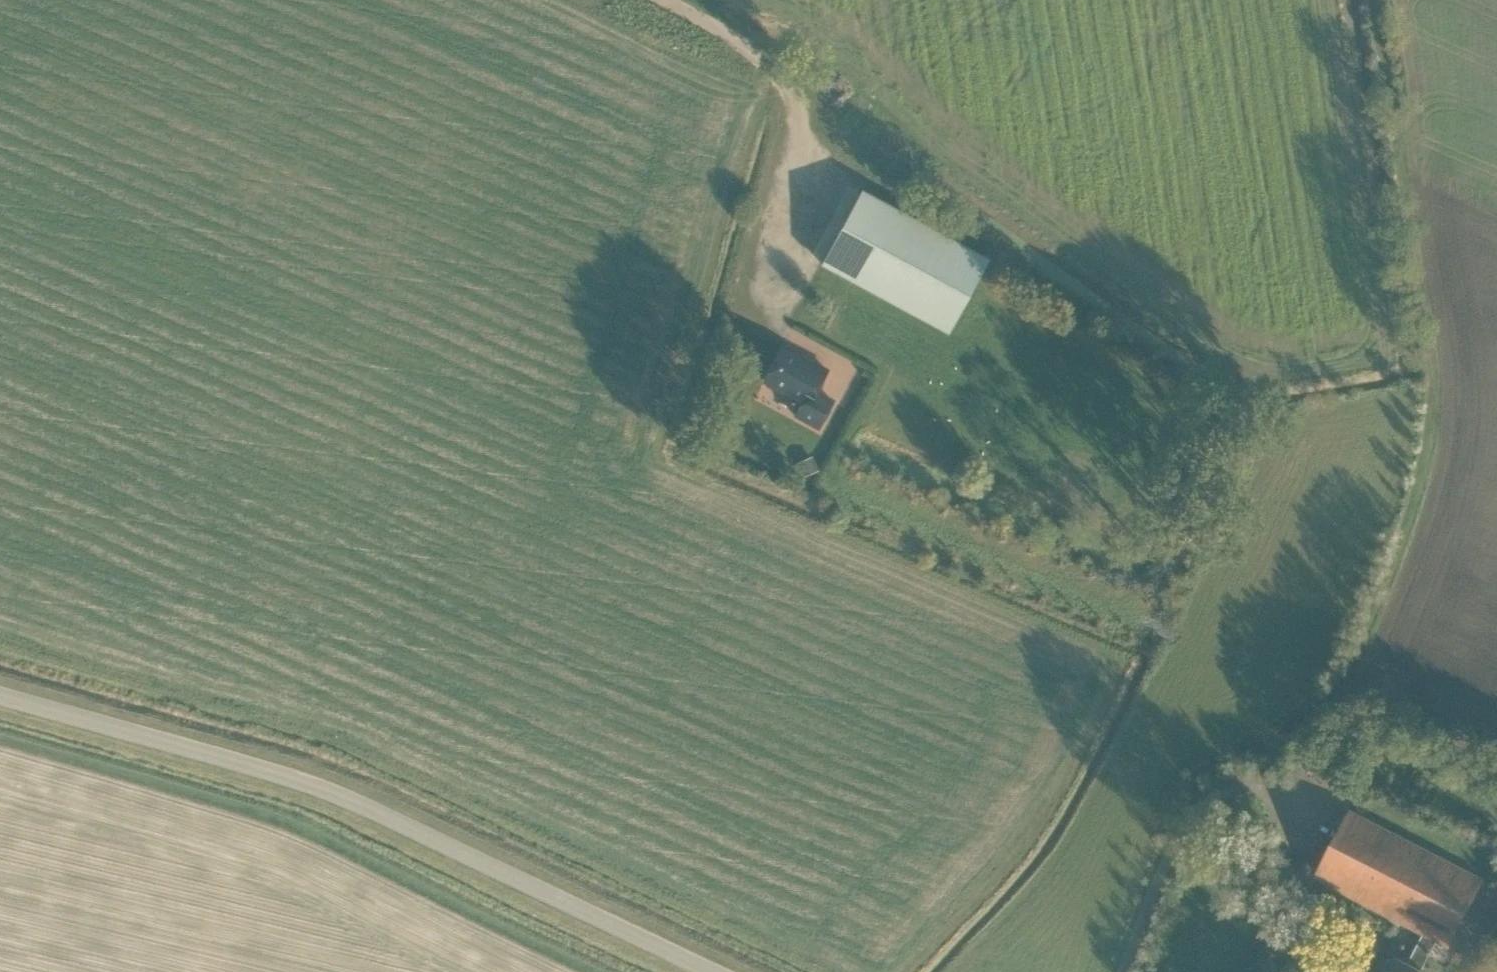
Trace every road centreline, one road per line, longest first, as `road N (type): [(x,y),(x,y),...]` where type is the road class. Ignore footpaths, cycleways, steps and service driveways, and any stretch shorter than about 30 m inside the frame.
road 1 (track): [(1295,796),(1362,649),(1429,444),(1430,329),(1372,0)]
road 2 (unclassified): [(715,971),(392,817),(280,773),(0,696)]

